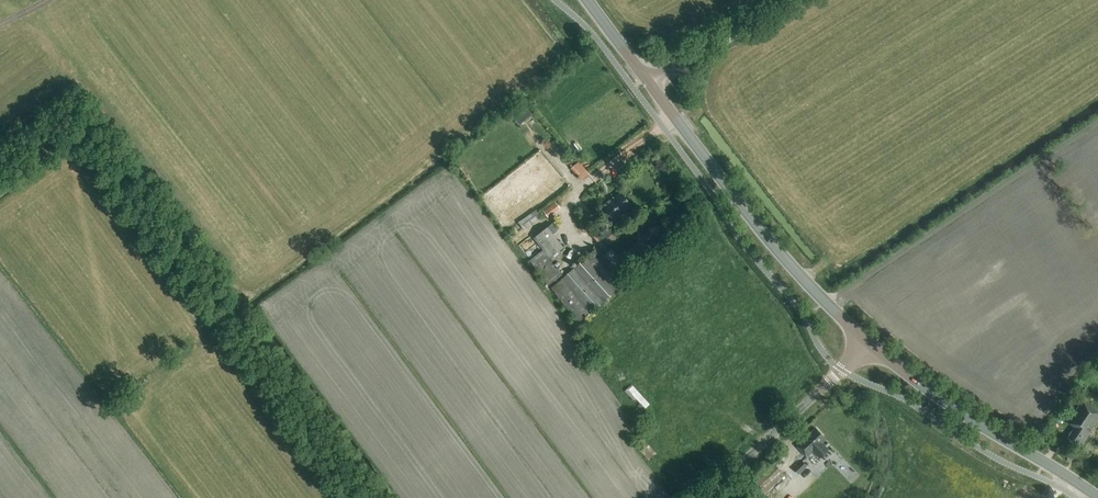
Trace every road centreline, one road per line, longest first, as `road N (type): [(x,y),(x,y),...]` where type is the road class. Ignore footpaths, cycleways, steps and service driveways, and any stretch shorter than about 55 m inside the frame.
road 1 (secondary): [(869,343),(778,251),(647,78)]
road 2 (track): [(826,302),(1097,121)]
road 3 (secondary): [(1097,497),(938,398),(869,343)]
road 4 (unclassified): [(702,497),(869,343)]
road 5 (unclassified): [(647,78),(780,0)]

